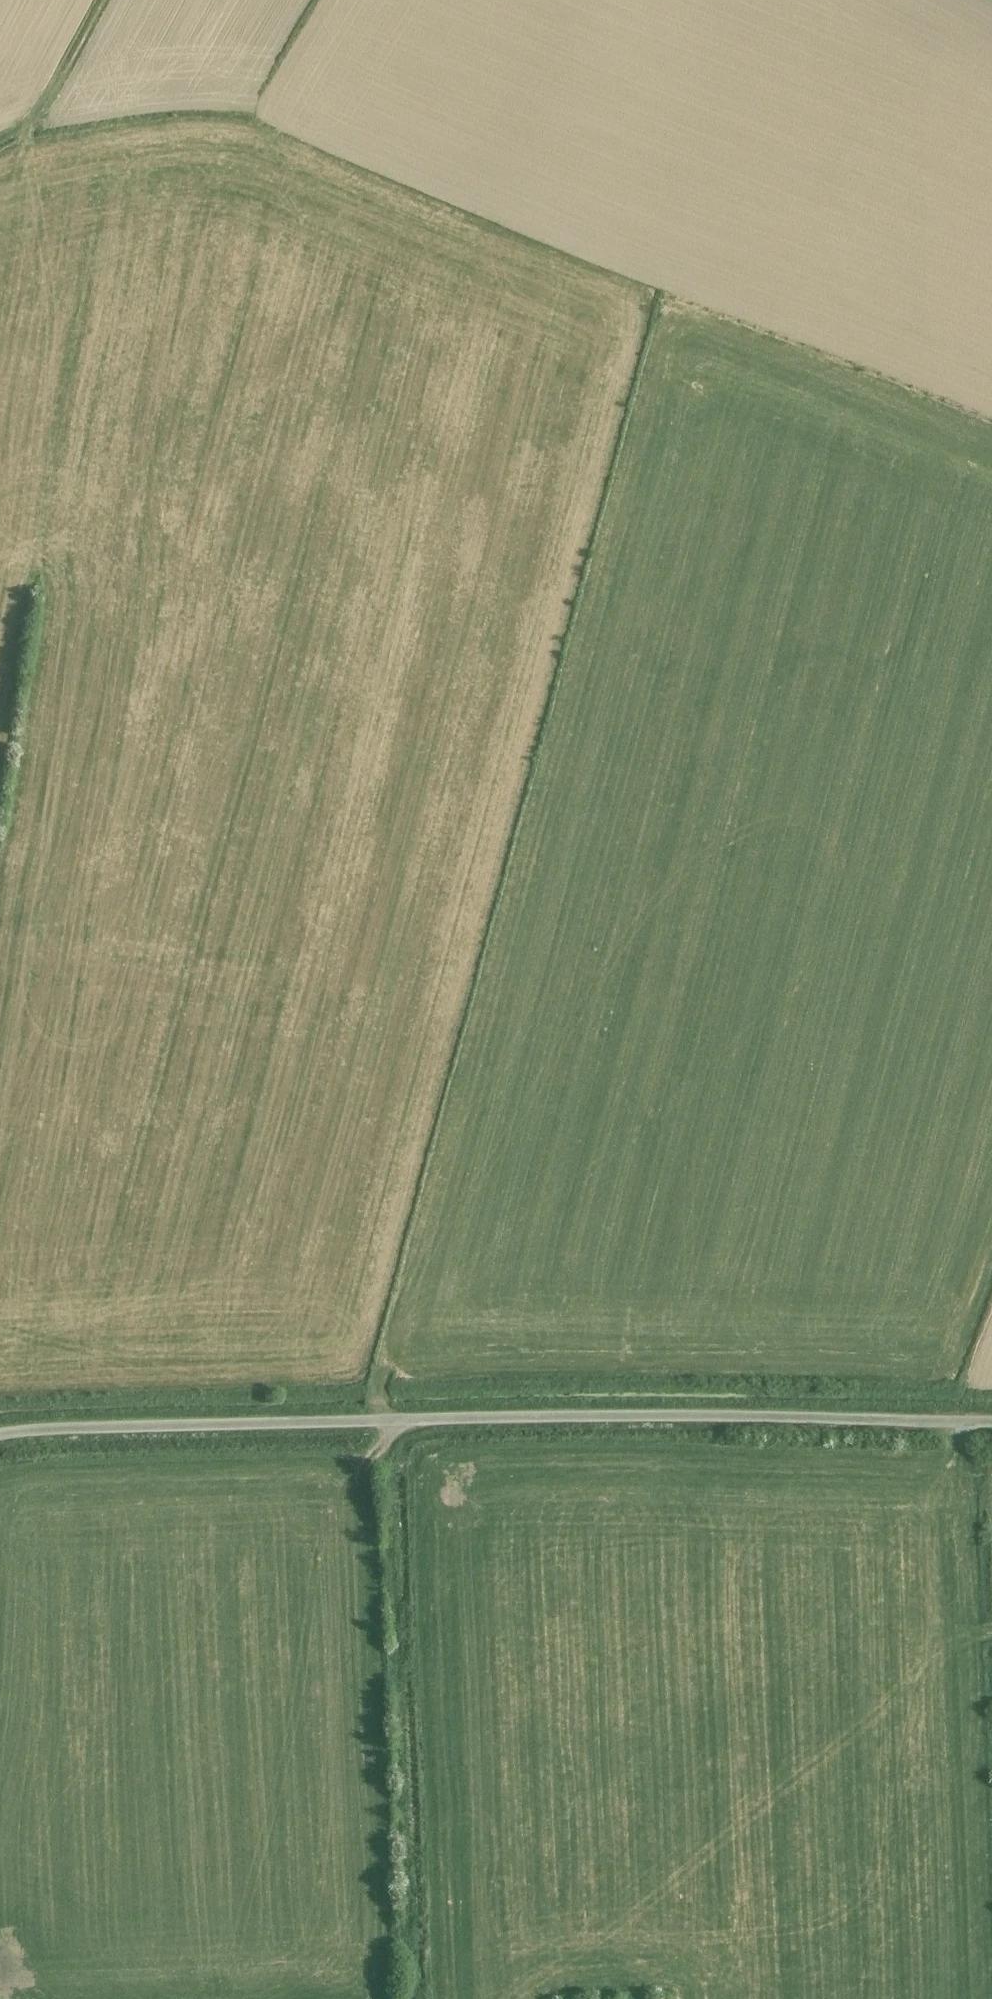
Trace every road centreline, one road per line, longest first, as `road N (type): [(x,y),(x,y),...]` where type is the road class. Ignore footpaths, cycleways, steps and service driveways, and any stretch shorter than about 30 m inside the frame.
road 1 (unclassified): [(0,1435),(63,1426),(583,1413),(991,1421)]

